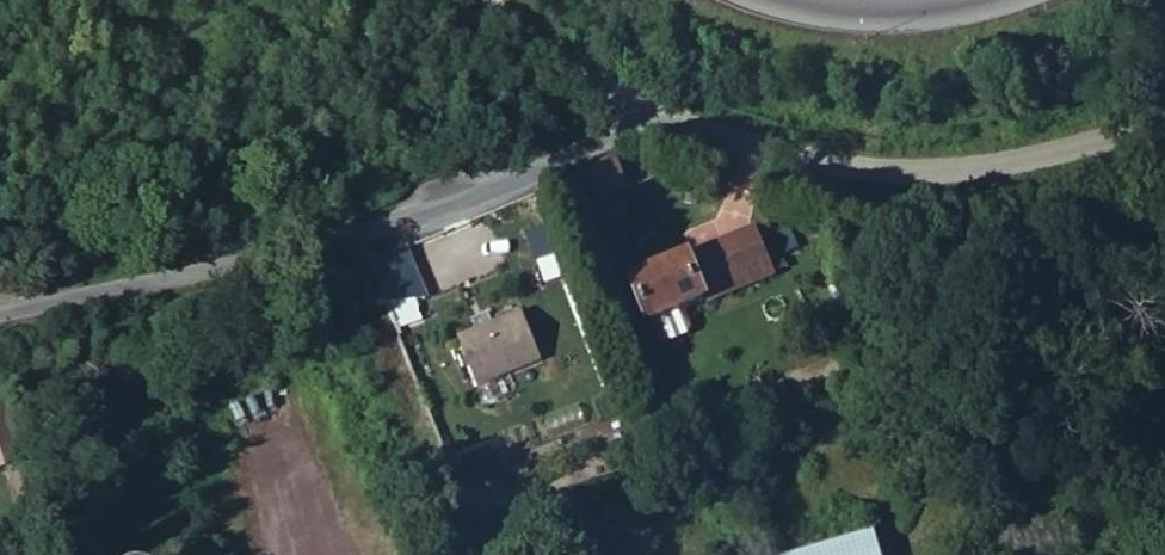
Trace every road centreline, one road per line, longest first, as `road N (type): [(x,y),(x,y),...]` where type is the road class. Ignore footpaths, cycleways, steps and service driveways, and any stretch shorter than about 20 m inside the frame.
road 1 (unclassified): [(0,313),(300,249),(532,176),(641,119)]
road 2 (unclassified): [(641,119),(870,166),(970,157),(1164,115)]
road 3 (unclassified): [(494,0),(583,82),(641,119)]
road 4 (motorway): [(804,0),(887,6),(947,0)]

